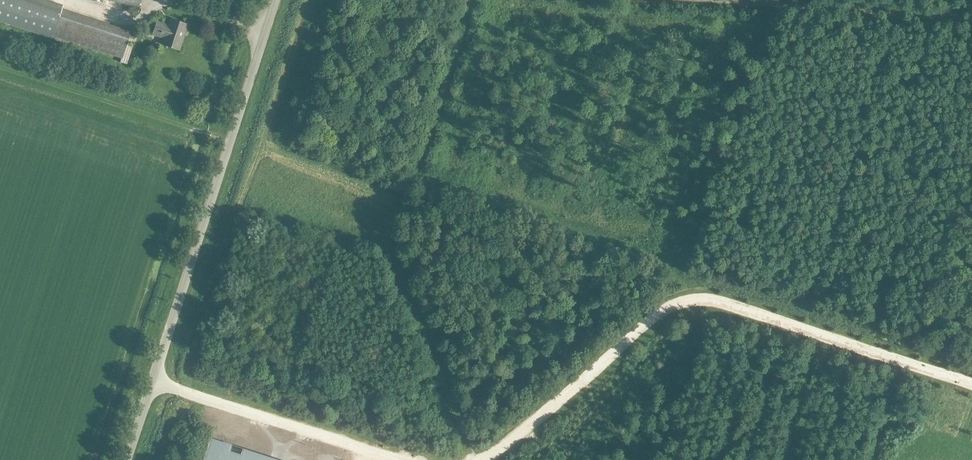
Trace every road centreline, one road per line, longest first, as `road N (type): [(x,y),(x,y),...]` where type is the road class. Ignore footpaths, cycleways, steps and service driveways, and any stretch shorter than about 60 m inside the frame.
road 1 (unclassified): [(129,459),(278,0)]
road 2 (track): [(474,459),(443,362),(392,249),(392,217),(415,176)]
road 3 (track): [(0,66),(232,141)]
road 4 (track): [(415,176),(473,0)]

